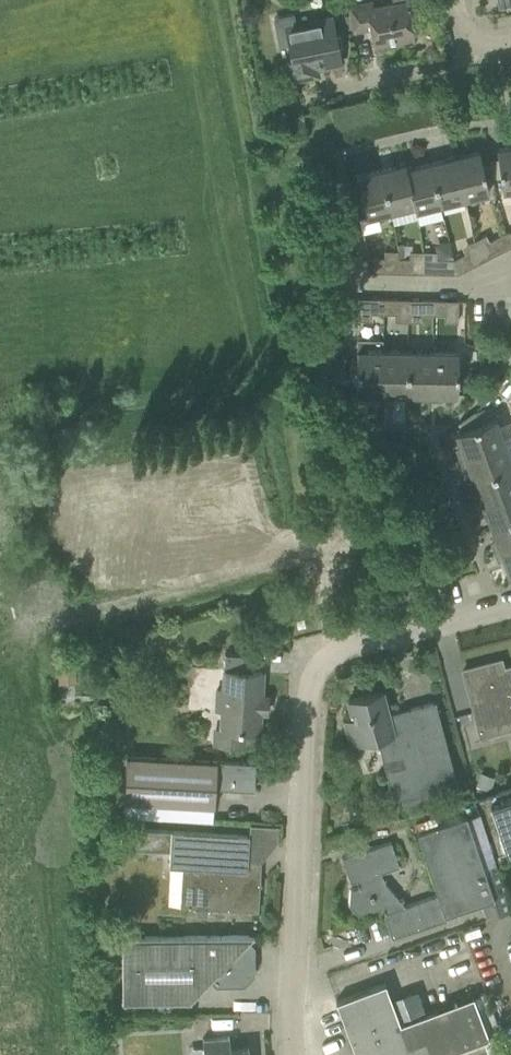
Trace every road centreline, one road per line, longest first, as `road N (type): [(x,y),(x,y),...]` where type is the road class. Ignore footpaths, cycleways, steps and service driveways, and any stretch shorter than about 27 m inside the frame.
road 1 (track): [(333,650),(212,0)]
road 2 (residential): [(333,650),(314,672),(310,714),(298,1054)]
road 3 (residential): [(333,650),(510,603)]
road 4 (residential): [(349,283),(456,286),(510,278)]

